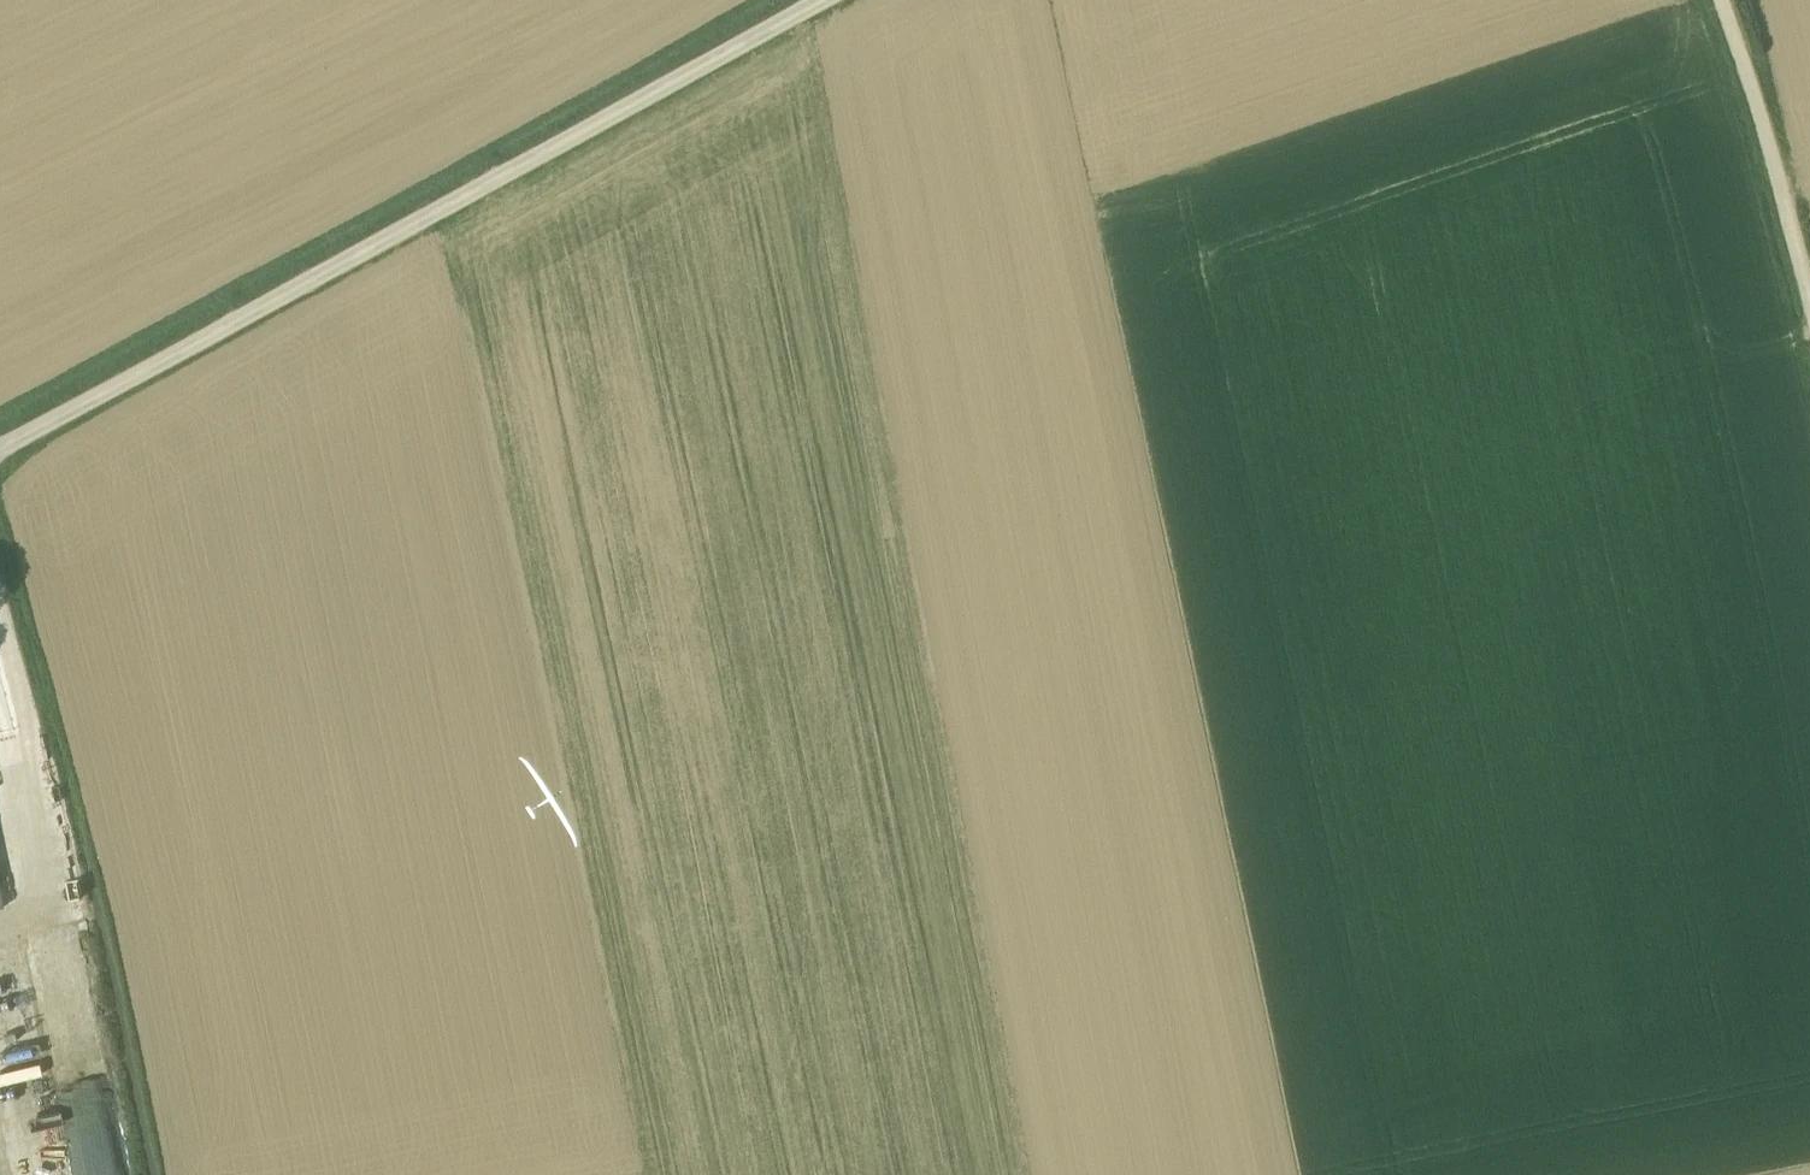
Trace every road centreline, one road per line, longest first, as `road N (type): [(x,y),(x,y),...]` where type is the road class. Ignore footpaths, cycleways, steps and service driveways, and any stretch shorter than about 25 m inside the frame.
road 1 (unclassified): [(818,0),(0,447)]
road 2 (unclassified): [(1809,294),(1723,0)]

